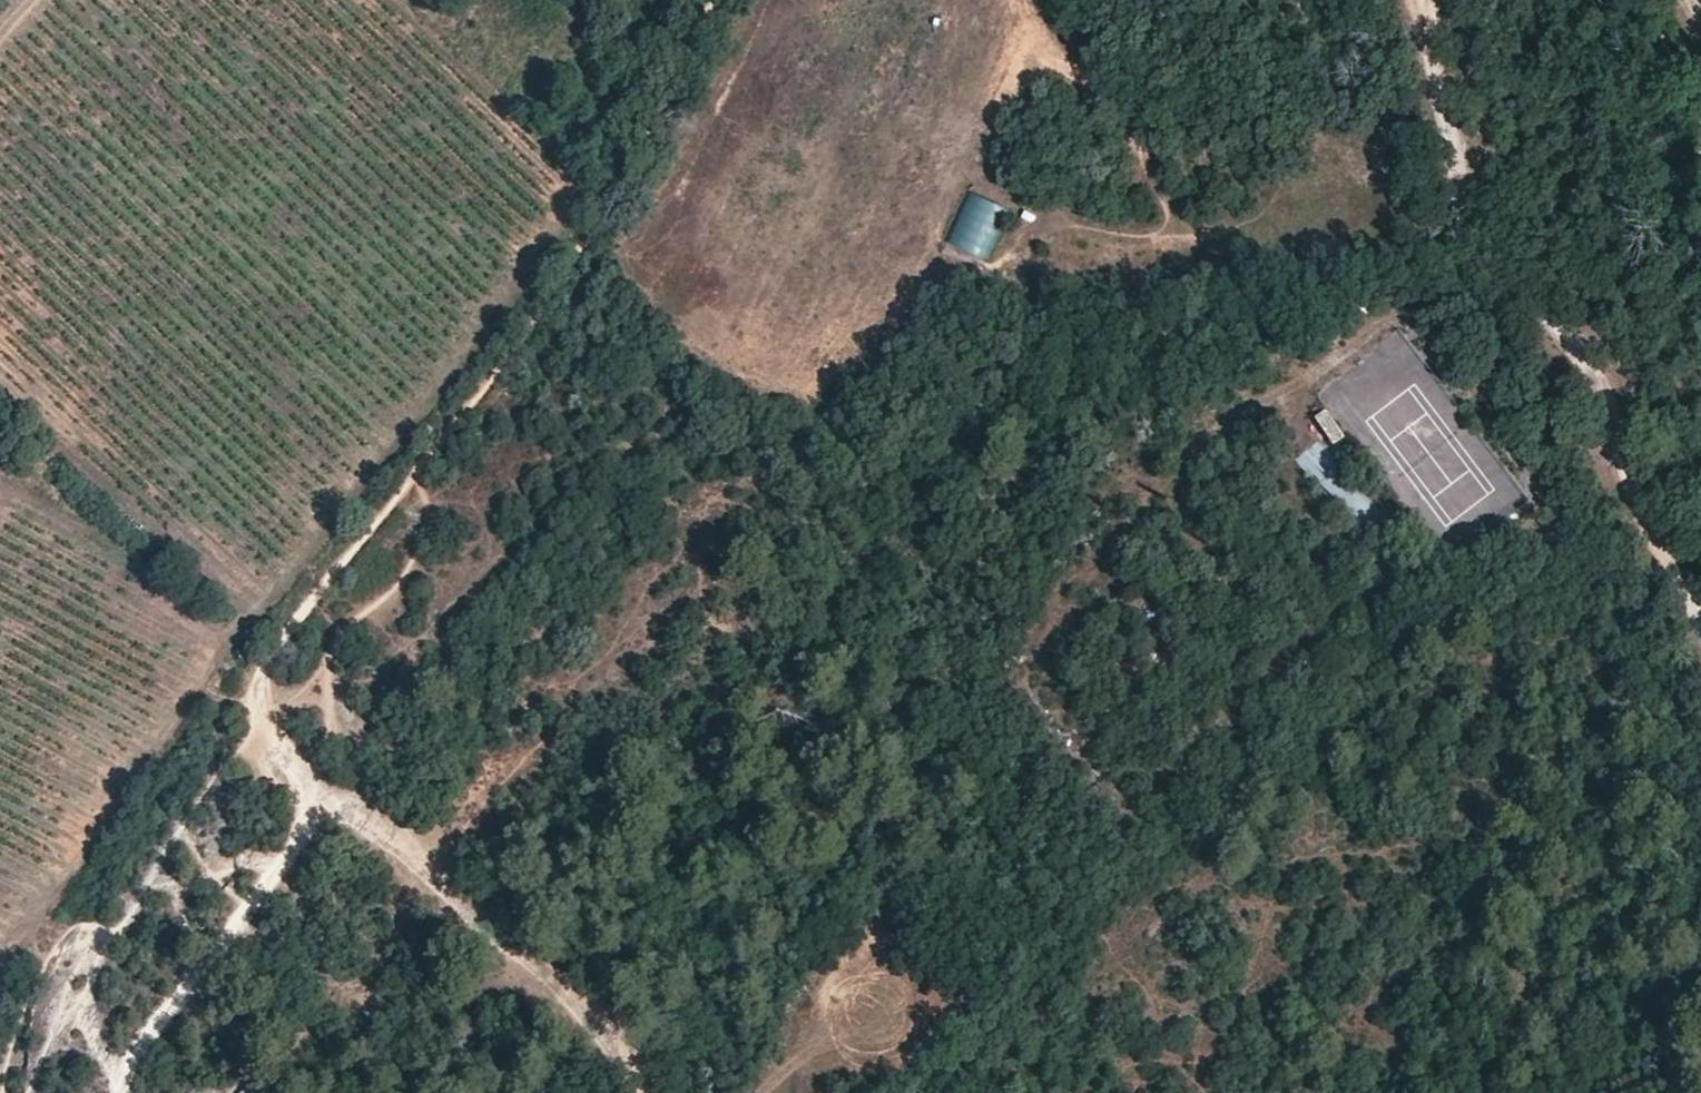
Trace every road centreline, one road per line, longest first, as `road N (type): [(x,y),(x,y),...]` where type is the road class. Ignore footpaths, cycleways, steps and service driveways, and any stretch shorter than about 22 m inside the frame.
road 1 (track): [(710,0),(577,251),(319,597),(262,648),(253,703),(305,799),(296,844),(117,1092)]
road 2 (track): [(1417,0),(1471,238),(1579,353),(1613,407),(1621,463),(1700,629)]

